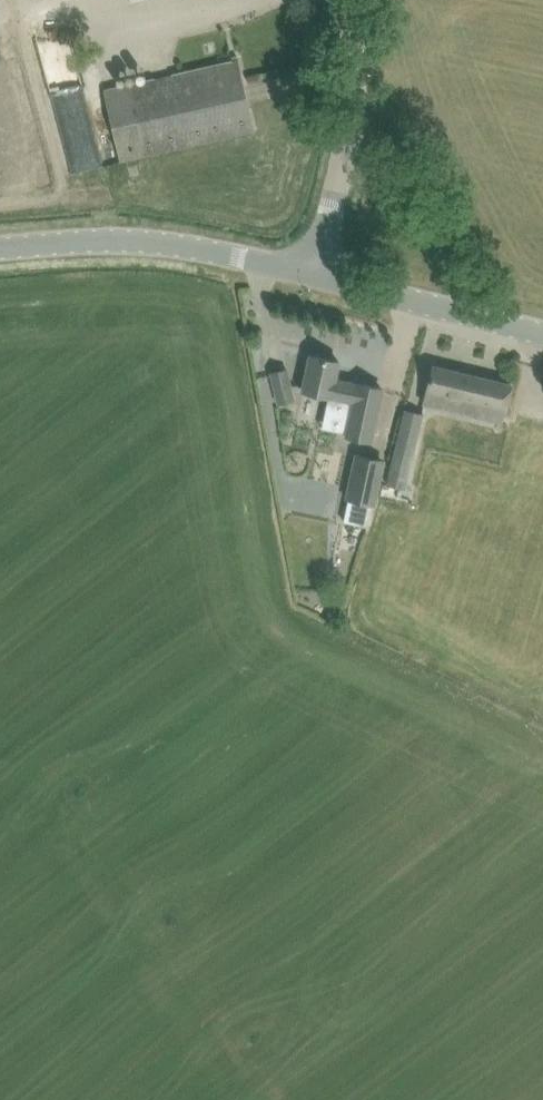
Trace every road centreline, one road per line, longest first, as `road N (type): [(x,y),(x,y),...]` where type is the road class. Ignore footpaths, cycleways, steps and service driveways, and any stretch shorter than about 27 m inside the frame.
road 1 (unclassified): [(0,247),(128,238),(316,275)]
road 2 (unclassified): [(316,275),(348,140),(352,29),(344,0)]
road 3 (unclassified): [(542,332),(316,275)]

